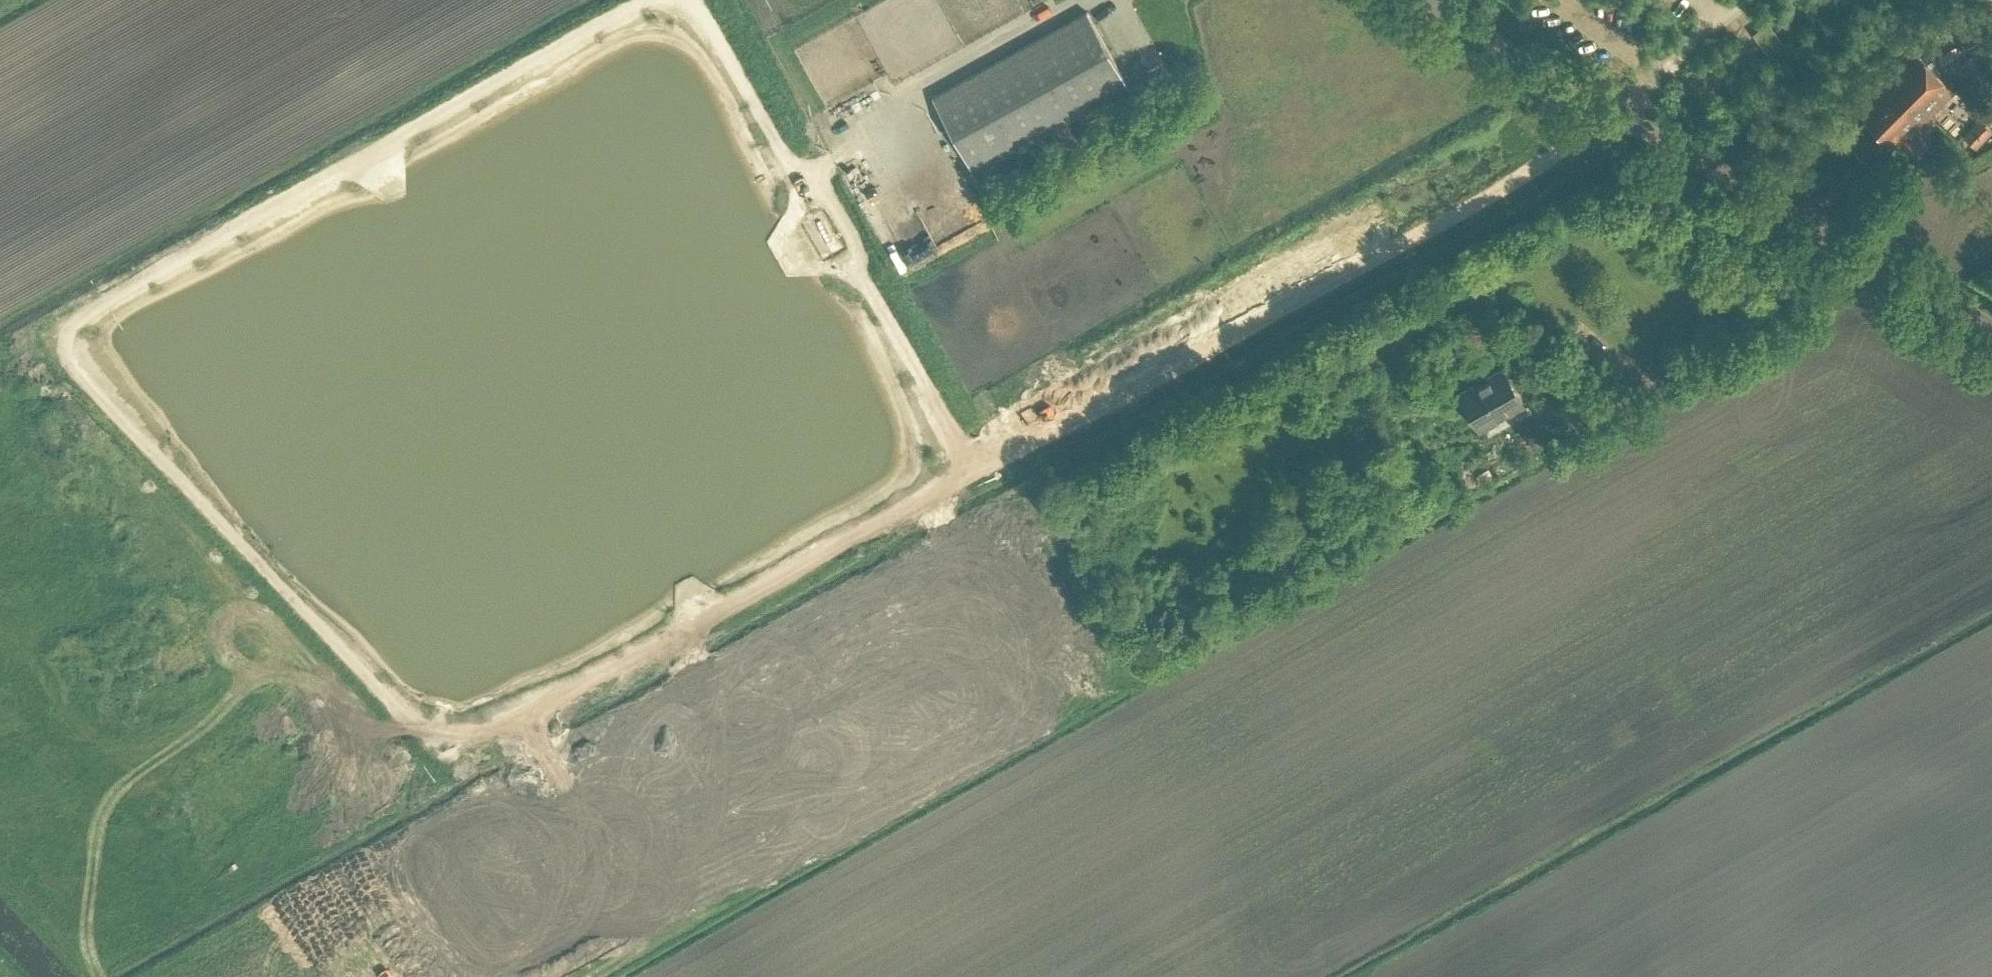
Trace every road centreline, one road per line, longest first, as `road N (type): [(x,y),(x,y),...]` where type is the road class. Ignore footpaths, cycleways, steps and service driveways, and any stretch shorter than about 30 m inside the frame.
road 1 (track): [(632,6),(77,316),(63,333),(72,372),(422,725)]
road 2 (tertiary): [(1432,0),(1991,325)]

